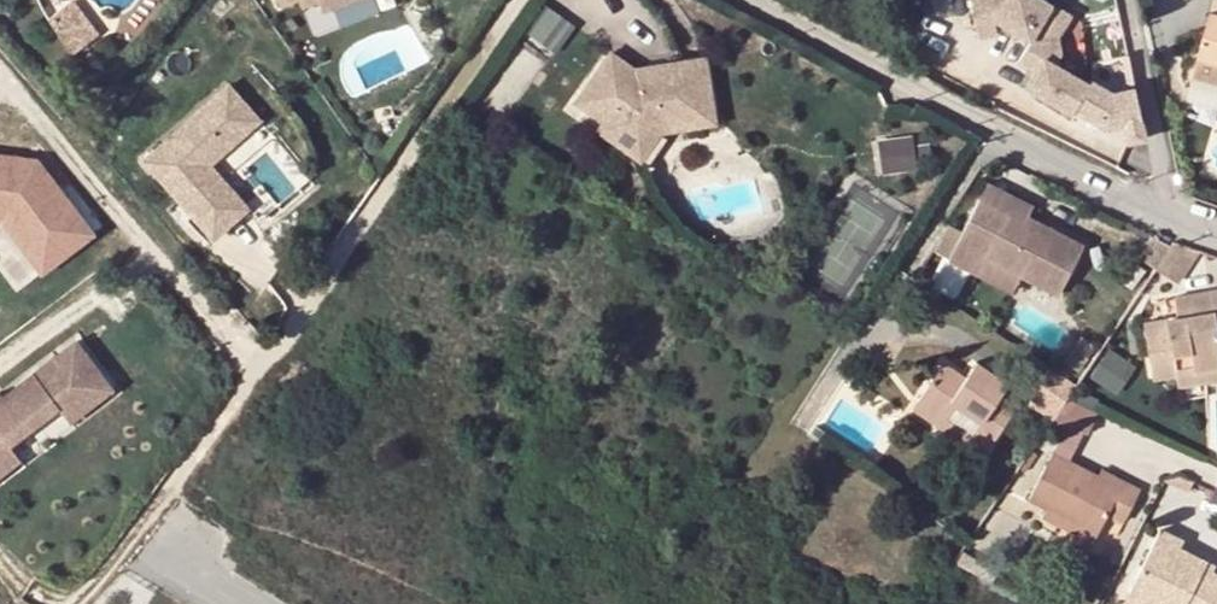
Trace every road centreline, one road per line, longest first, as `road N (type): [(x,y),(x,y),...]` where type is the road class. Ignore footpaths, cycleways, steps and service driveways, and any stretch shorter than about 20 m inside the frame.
road 1 (residential): [(87,603),(175,493),(247,376),(418,153),(521,0)]
road 2 (unclassified): [(1216,235),(749,0)]

